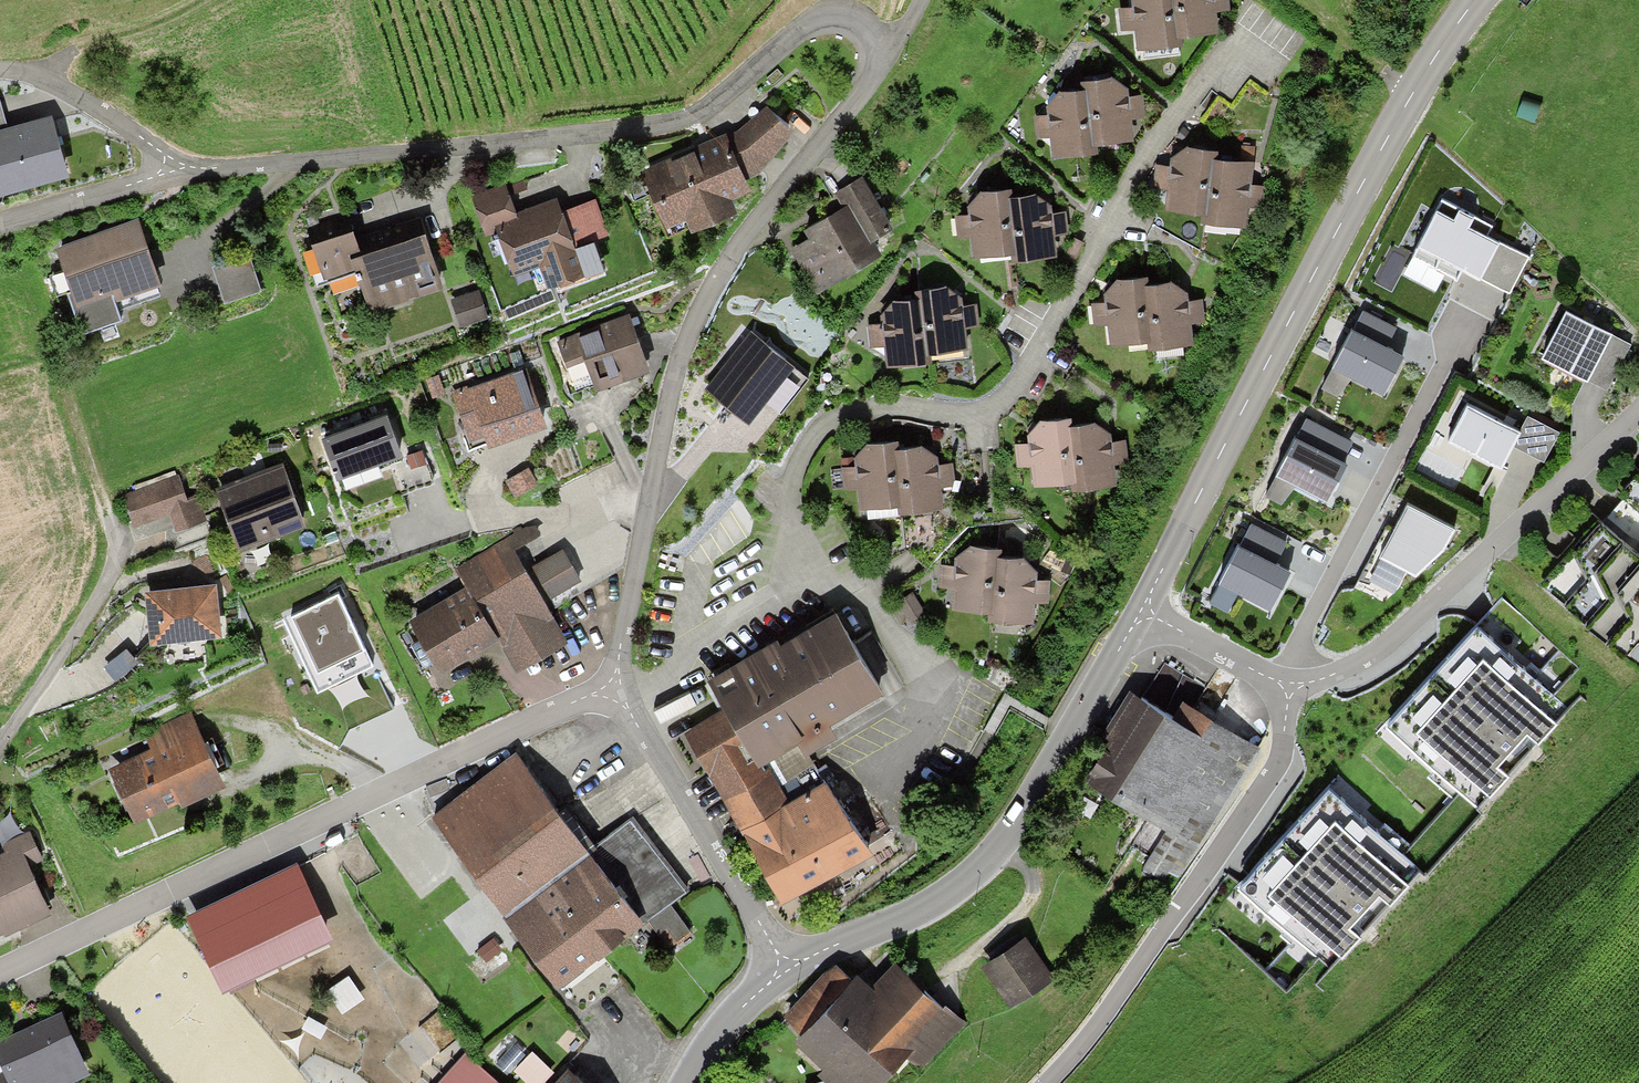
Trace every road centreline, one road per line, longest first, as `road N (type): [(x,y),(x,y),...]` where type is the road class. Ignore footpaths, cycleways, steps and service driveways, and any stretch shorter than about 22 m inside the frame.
road 1 (residential): [(1233,50),(1146,144),(1048,328),(999,397),(957,411),(894,410),(849,420),(809,453),(793,495),(799,573),(771,602),(686,646),(653,682),(610,692)]
road 2 (residential): [(0,225),(172,169),(668,127),(699,113),(819,16),(842,16),(884,43)]
road 3 (residential): [(610,692),(673,358),(716,279),(884,43)]
road 4 (tertiary): [(1469,0),(1394,119),(1141,605)]
road 5 (residential): [(0,972),(469,745),(610,692)]
road 6 (tertiary): [(1141,605),(969,871),(933,905),(783,962)]
road 7 (residential): [(1277,679),(1284,710),(1270,756),(1202,869),(1041,1082)]
road 8 (residential): [(1638,413),(1405,637),(1309,684),(1277,679)]
road 9 (residential): [(783,962),(610,692)]
road 10 (residential): [(106,515),(116,547),(108,579),(0,739)]
road 11 (track): [(39,323),(106,515)]
road 12 (track): [(172,169),(43,83),(0,75)]
road 13 (track): [(207,0),(64,56),(43,83)]
road 14 (residential): [(1141,605),(1277,679)]
road 15 (tertiary): [(783,962),(723,1024),(687,1082)]

